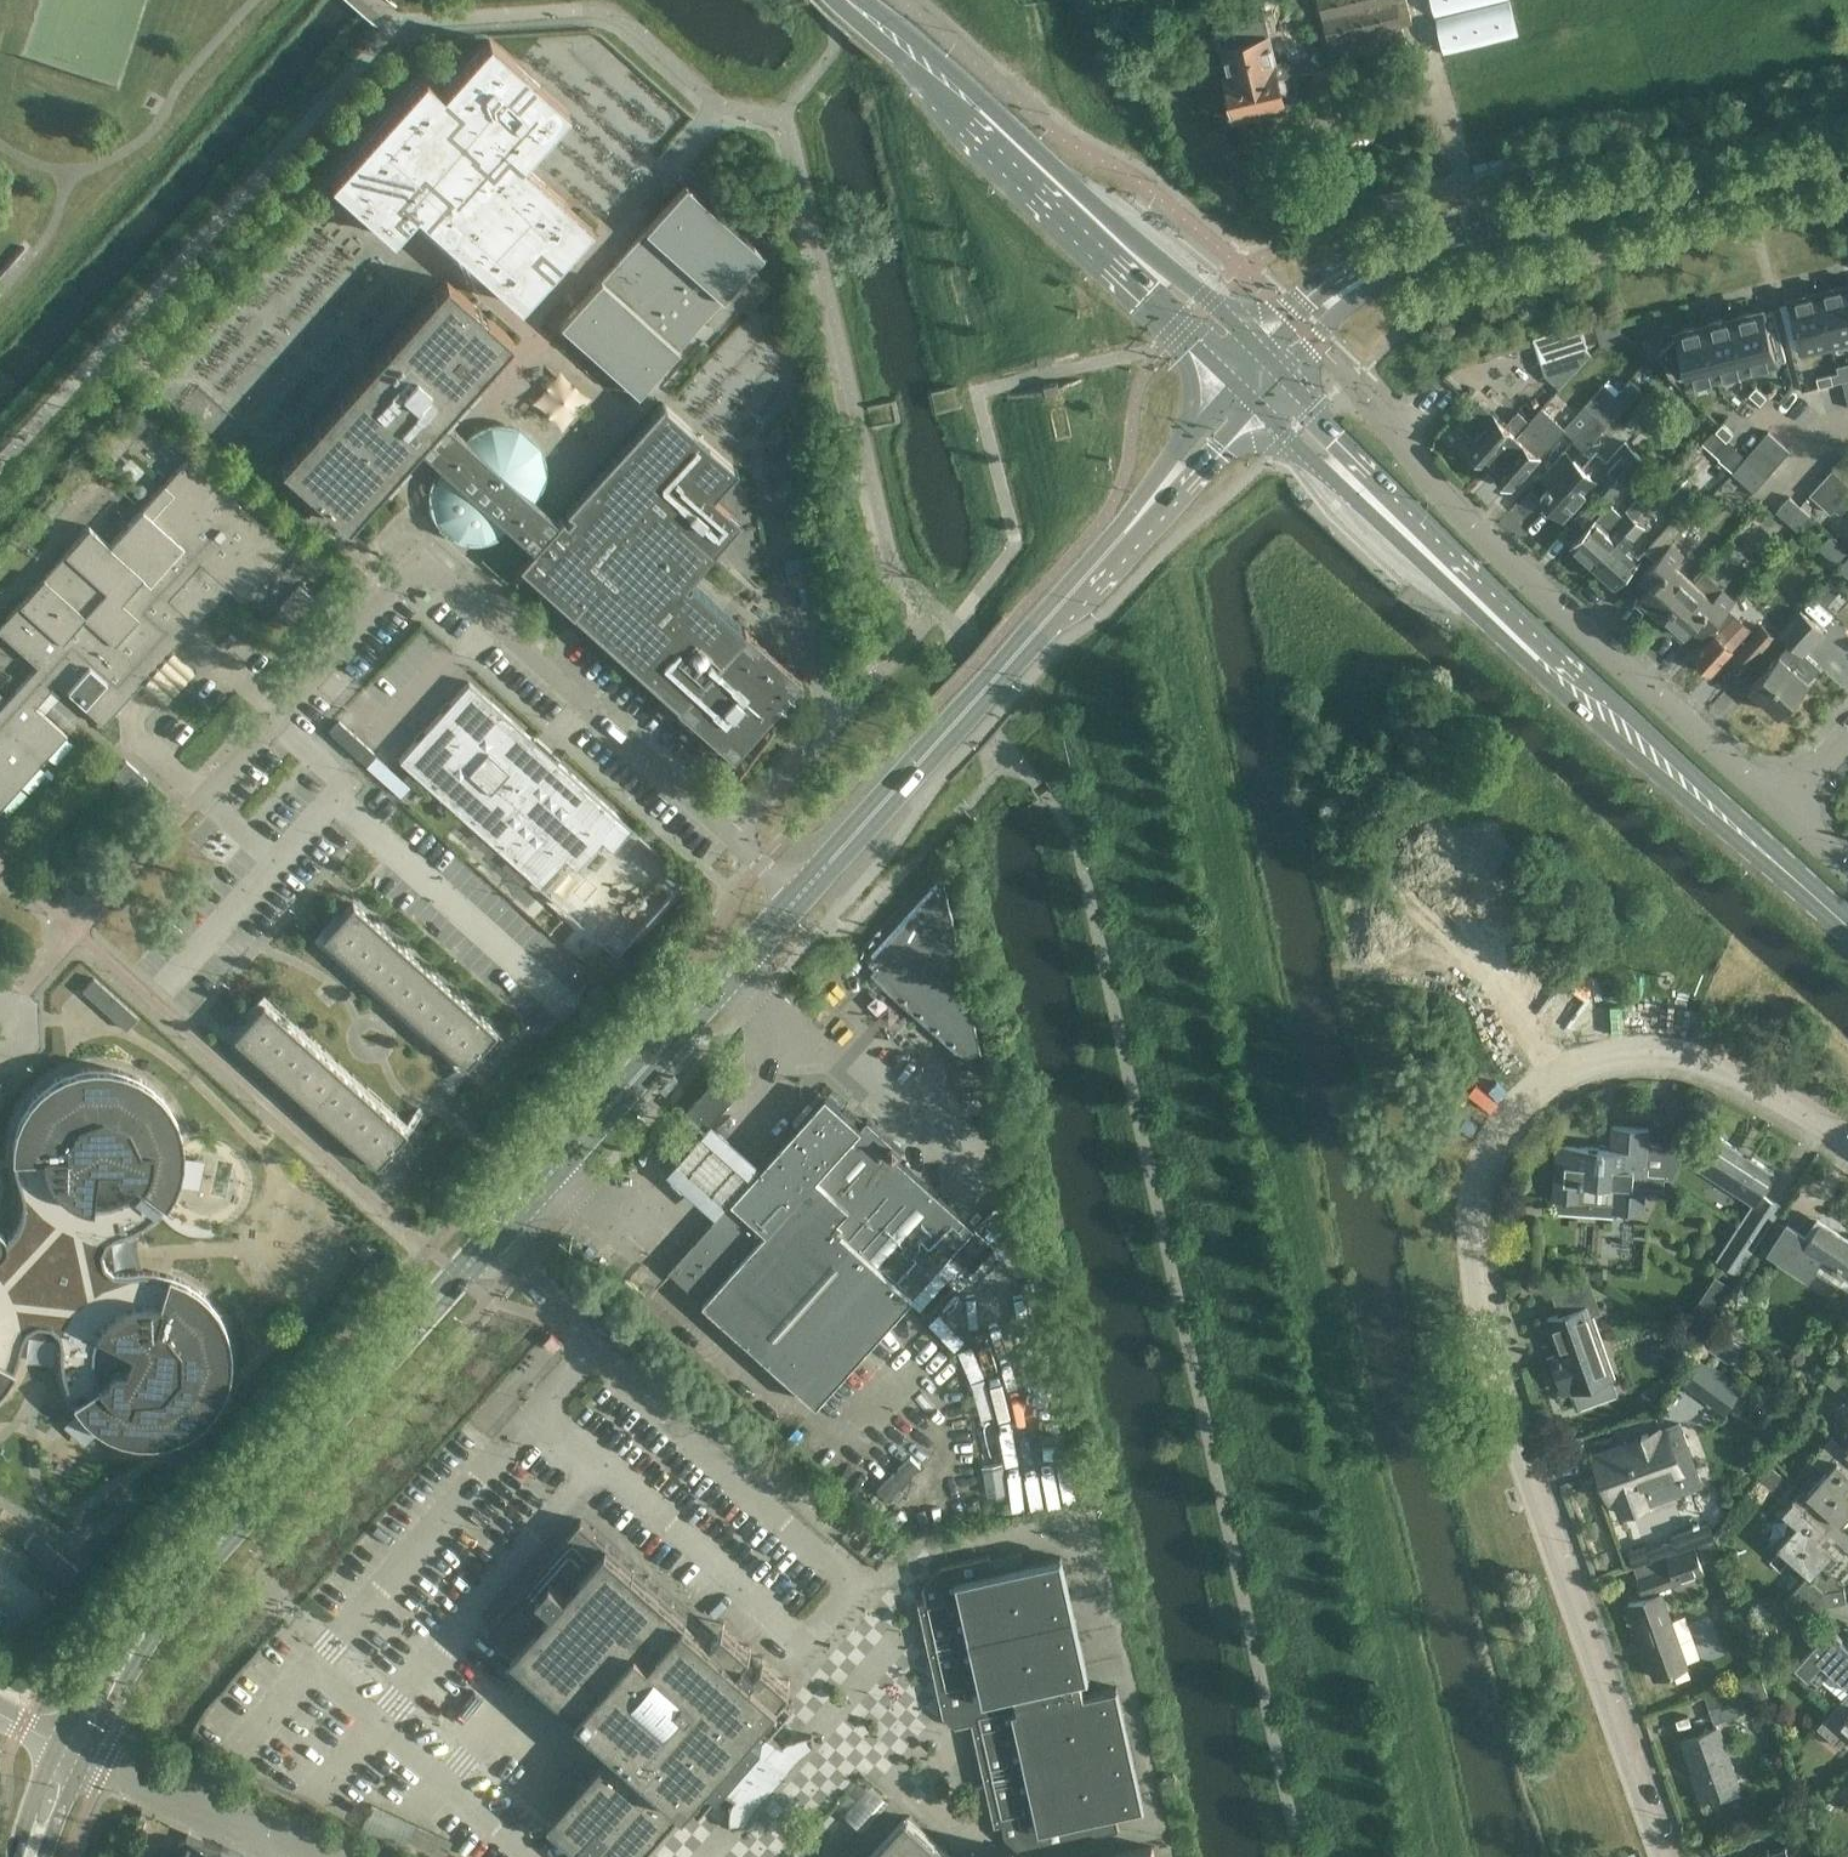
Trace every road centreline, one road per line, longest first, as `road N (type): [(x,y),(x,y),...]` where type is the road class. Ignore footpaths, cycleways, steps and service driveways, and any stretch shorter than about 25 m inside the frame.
road 1 (residential): [(1666,1856),(1502,1405),(1472,1238),(1485,1153),(1530,1092),(1608,1058),(1649,1053),(1734,1070),(1847,1137)]
road 2 (tertiary): [(69,1747),(171,1591),(463,1281),(800,896)]
road 3 (unclassified): [(202,795),(393,589),(421,569),(451,586),(800,896)]
road 4 (tertiary): [(1847,927),(1368,485)]
road 5 (tertiary): [(800,896),(1170,481)]
road 6 (residential): [(1777,806),(1418,464),(1383,418)]
road 7 (tertiary): [(1365,278),(1384,267),(1847,151)]
road 8 (tertiary): [(1123,249),(849,0)]
road 9 (residential): [(275,1840),(69,1747)]
road 10 (tertiary): [(1123,249),(1147,297),(1236,384)]
road 11 (tertiary): [(1263,353),(1169,268),(1123,249)]
road 12 (tertiary): [(1255,404),(1321,469),(1368,485)]
road 13 (tertiary): [(1368,485),(1349,443),(1284,375)]
road 14 (tertiary): [(1365,278),(1315,300),(1263,353)]
road 15 (tertiary): [(1284,375),(1365,278)]
road 16 (tertiary): [(1236,384),(1176,452),(1170,481)]

